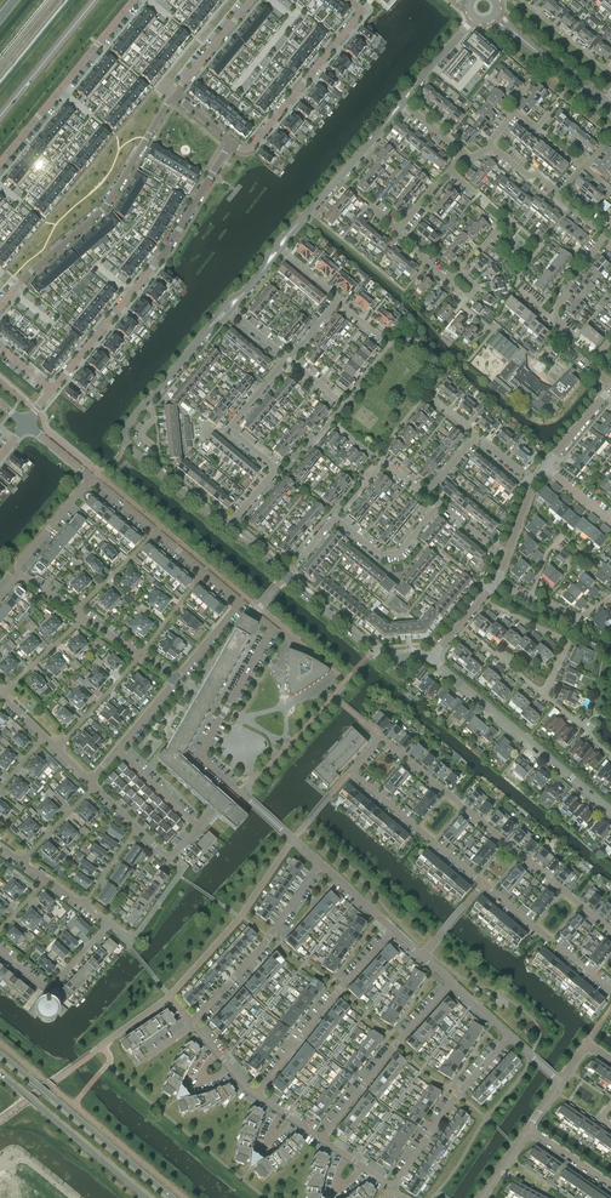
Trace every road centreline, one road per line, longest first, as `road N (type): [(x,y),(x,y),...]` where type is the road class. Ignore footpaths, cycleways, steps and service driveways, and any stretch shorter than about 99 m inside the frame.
road 1 (residential): [(610,930),(381,739),(352,773),(484,883)]
road 2 (residential): [(231,140),(163,254),(52,391)]
road 3 (residential): [(227,527),(122,437),(229,308)]
road 4 (residential): [(0,307),(105,208),(175,95)]
road 5 (residential): [(610,809),(430,658)]
road 6 (secondary): [(173,1197),(0,1054)]
road 7 (residential): [(288,576),(335,519),(381,555),(398,554),(439,503)]
road 8 (residential): [(349,0),(362,11),(252,147),(231,140)]
road 9 (residential): [(234,789),(202,754),(272,629),(255,614)]
road 10 (residential): [(257,1095),(393,931)]
road 11 (residential): [(193,1025),(271,938),(319,864)]
road 12 (residential): [(323,1141),(450,984)]
road 13 (secondary): [(0,1075),(146,1197)]
road 14 (residential): [(392,1187),(508,1037)]
road 15 (residential): [(279,249),(402,106)]
road 16 (residential): [(430,658),(382,657),(288,576)]
road 17 (residential): [(484,883),(610,989)]
road 18 (secondary): [(94,0),(0,115)]
road 19 (residential): [(227,527),(276,468),(229,429)]
road 20 (residential): [(57,749),(141,655)]
road 21 (residential): [(17,575),(91,476)]
road 22 (residential): [(175,95),(253,0)]

